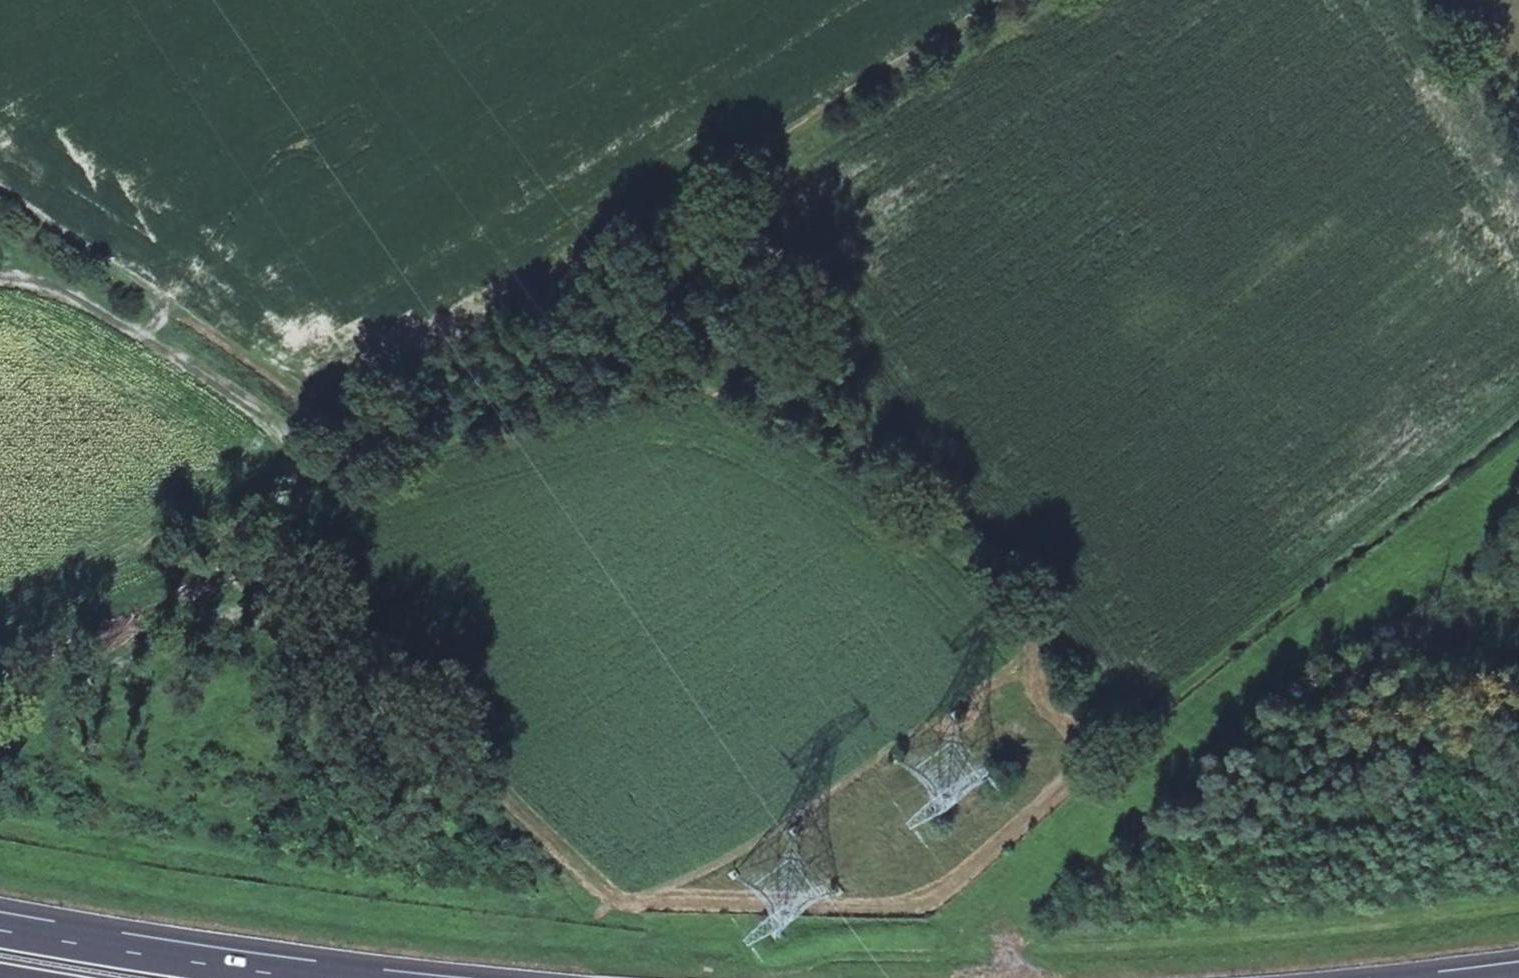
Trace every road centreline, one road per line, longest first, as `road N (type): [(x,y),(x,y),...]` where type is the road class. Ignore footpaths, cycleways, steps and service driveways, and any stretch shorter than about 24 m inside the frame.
road 1 (motorway): [(327,977),(0,928)]

